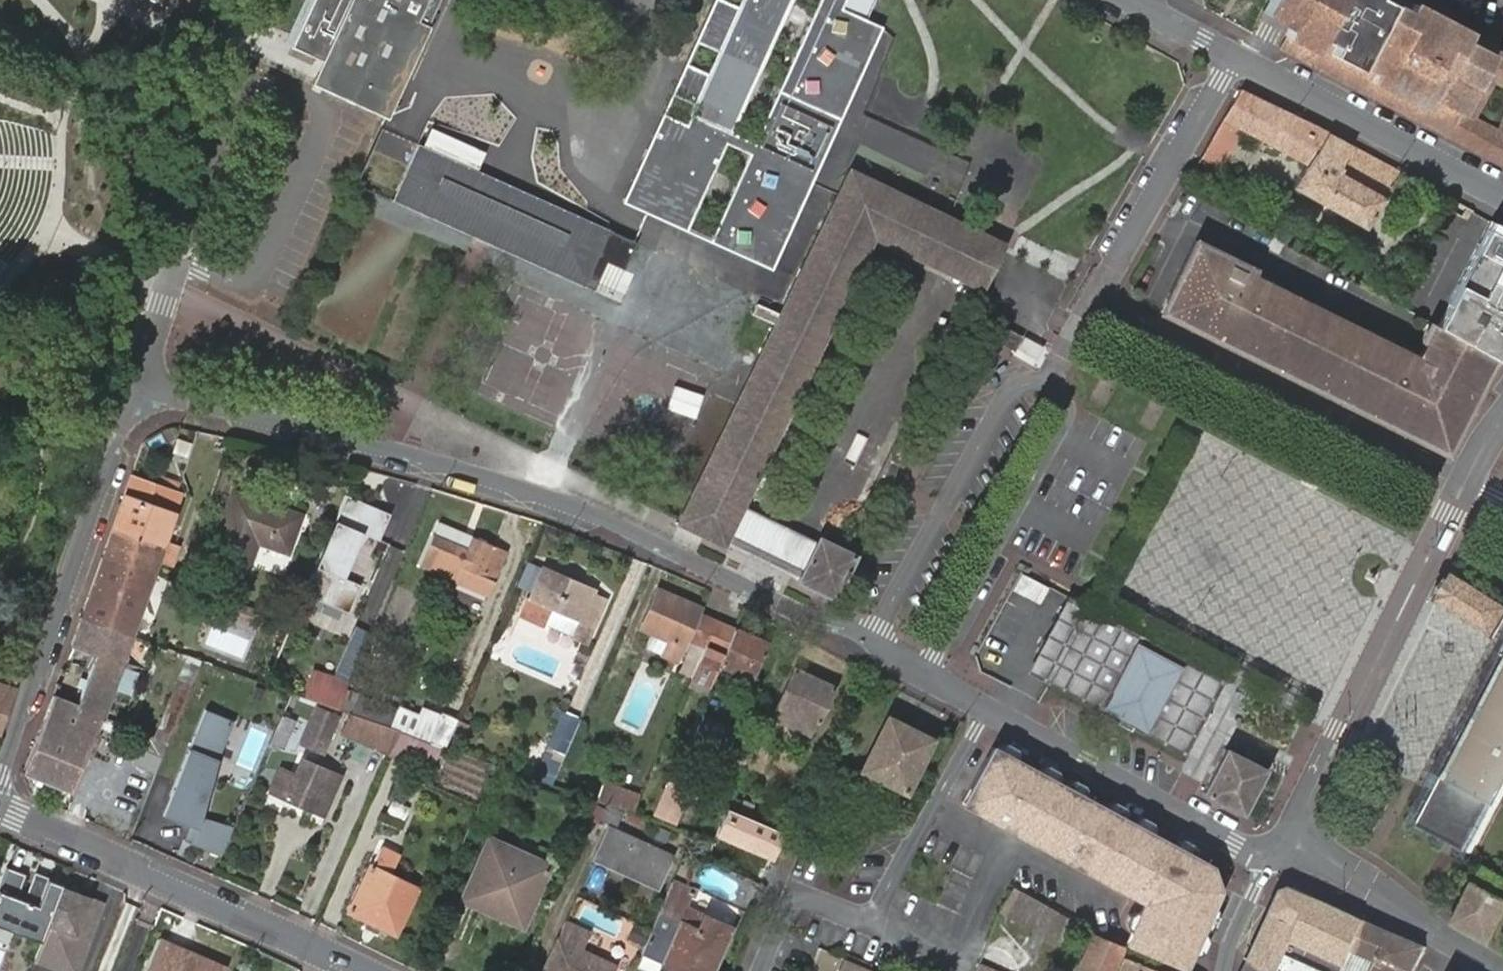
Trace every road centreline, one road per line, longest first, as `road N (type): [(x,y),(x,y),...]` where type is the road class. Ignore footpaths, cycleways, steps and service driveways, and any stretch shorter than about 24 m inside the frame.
road 1 (residential): [(872,639),(520,489),(135,387)]
road 2 (residential): [(1273,862),(1466,481)]
road 3 (residential): [(1466,481),(1099,291)]
road 4 (residential): [(135,387),(0,773)]
road 5 (tertiary): [(374,970),(0,807)]
road 6 (residential): [(1273,862),(922,677)]
road 7 (residential): [(922,677),(1065,421),(1063,393),(1049,377)]
road 8 (residential): [(246,70),(135,387)]
road 9 (residential): [(1049,377),(1025,378),(1006,395),(872,639)]
road 10 (residential): [(1254,63),(1502,199)]
road 11 (residential): [(1235,53),(1099,291)]
road 12 (residential): [(1273,862),(1313,870),(1501,970)]
road 13 (residential): [(1215,970),(1273,862)]

